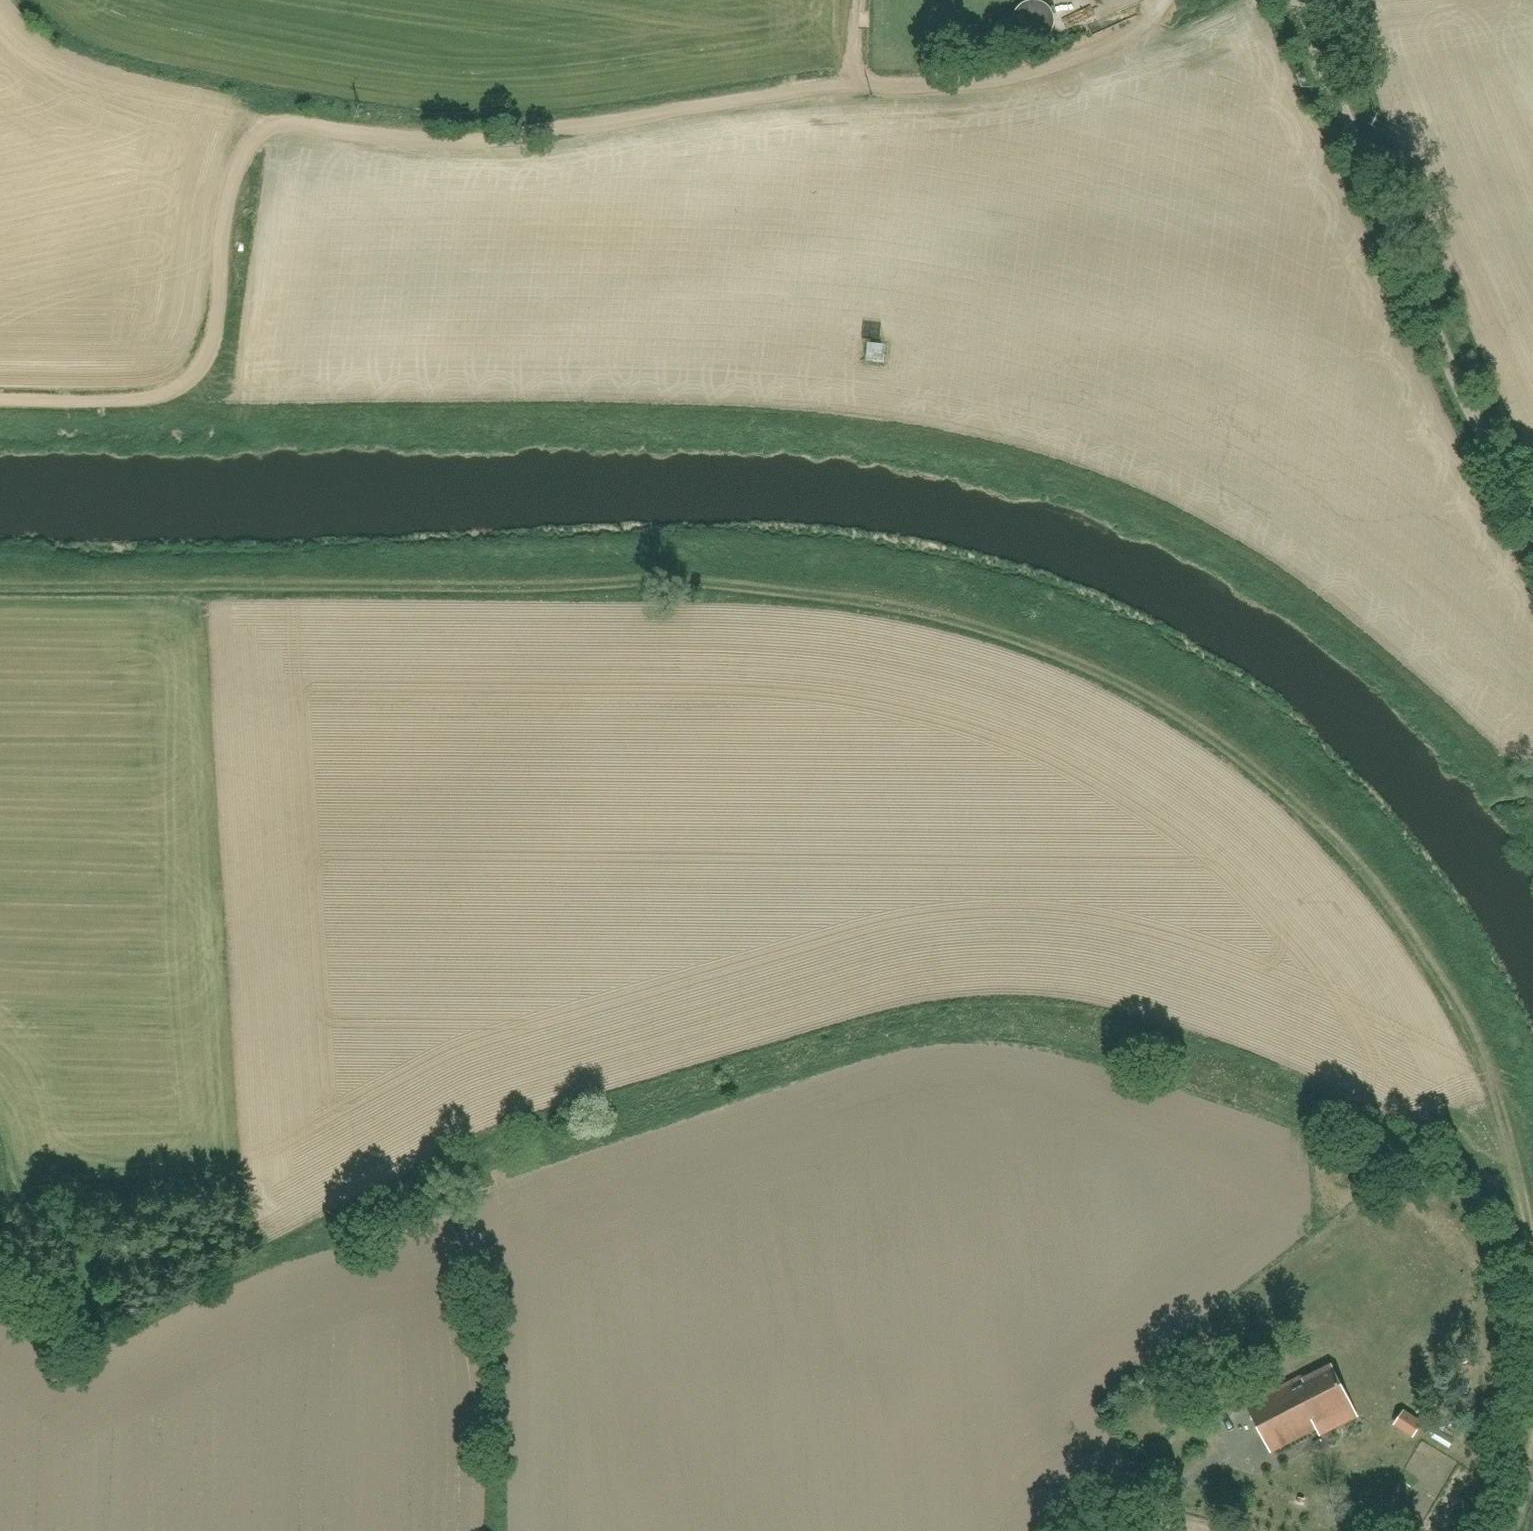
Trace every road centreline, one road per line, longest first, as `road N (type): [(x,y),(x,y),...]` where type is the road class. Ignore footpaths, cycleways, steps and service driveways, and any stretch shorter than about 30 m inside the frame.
road 1 (unclassified): [(1532,515),(1473,404),(1308,0)]
road 2 (track): [(1109,1530),(1168,1476),(1227,1446)]

